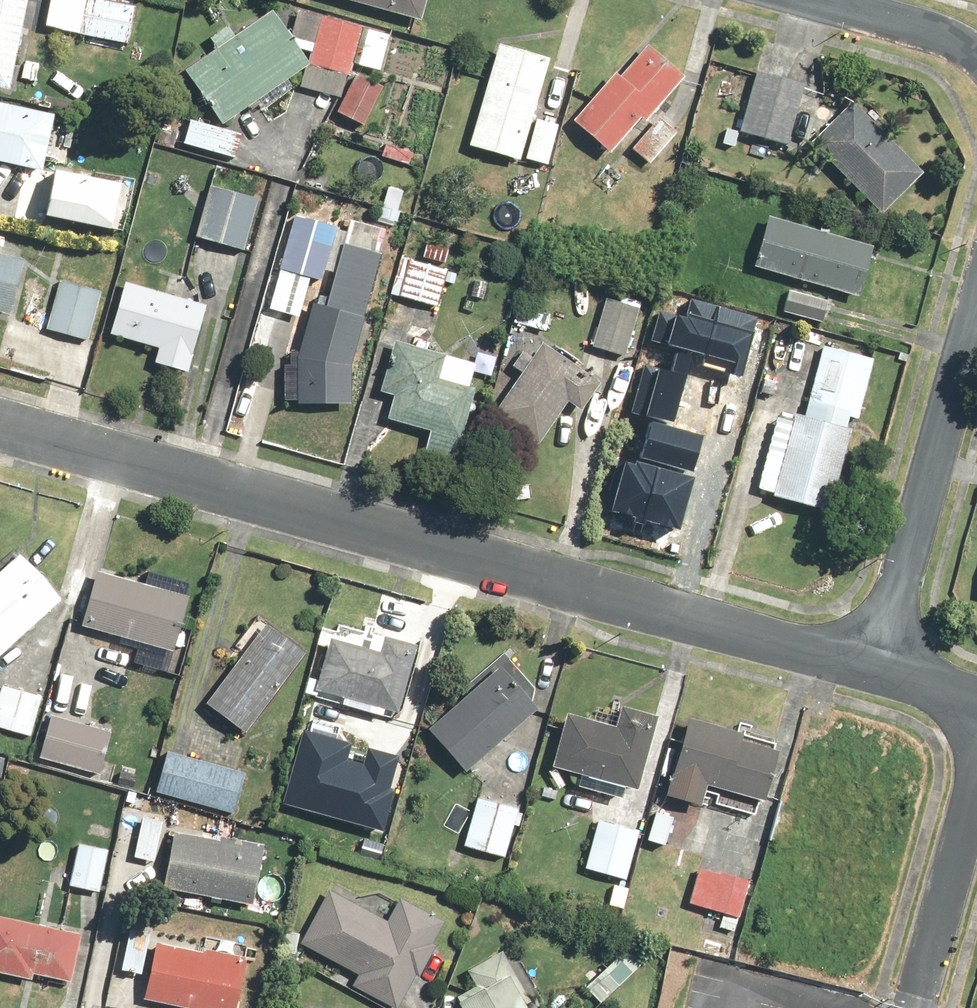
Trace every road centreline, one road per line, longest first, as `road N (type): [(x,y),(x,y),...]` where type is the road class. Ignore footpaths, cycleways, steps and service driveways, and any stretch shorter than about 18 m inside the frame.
road 1 (residential): [(0,422),(879,673)]
road 2 (residential): [(976,316),(879,673)]
road 3 (residential): [(922,1007),(923,976),(976,791)]
road 4 (residential): [(820,0),(946,37),(976,55)]

